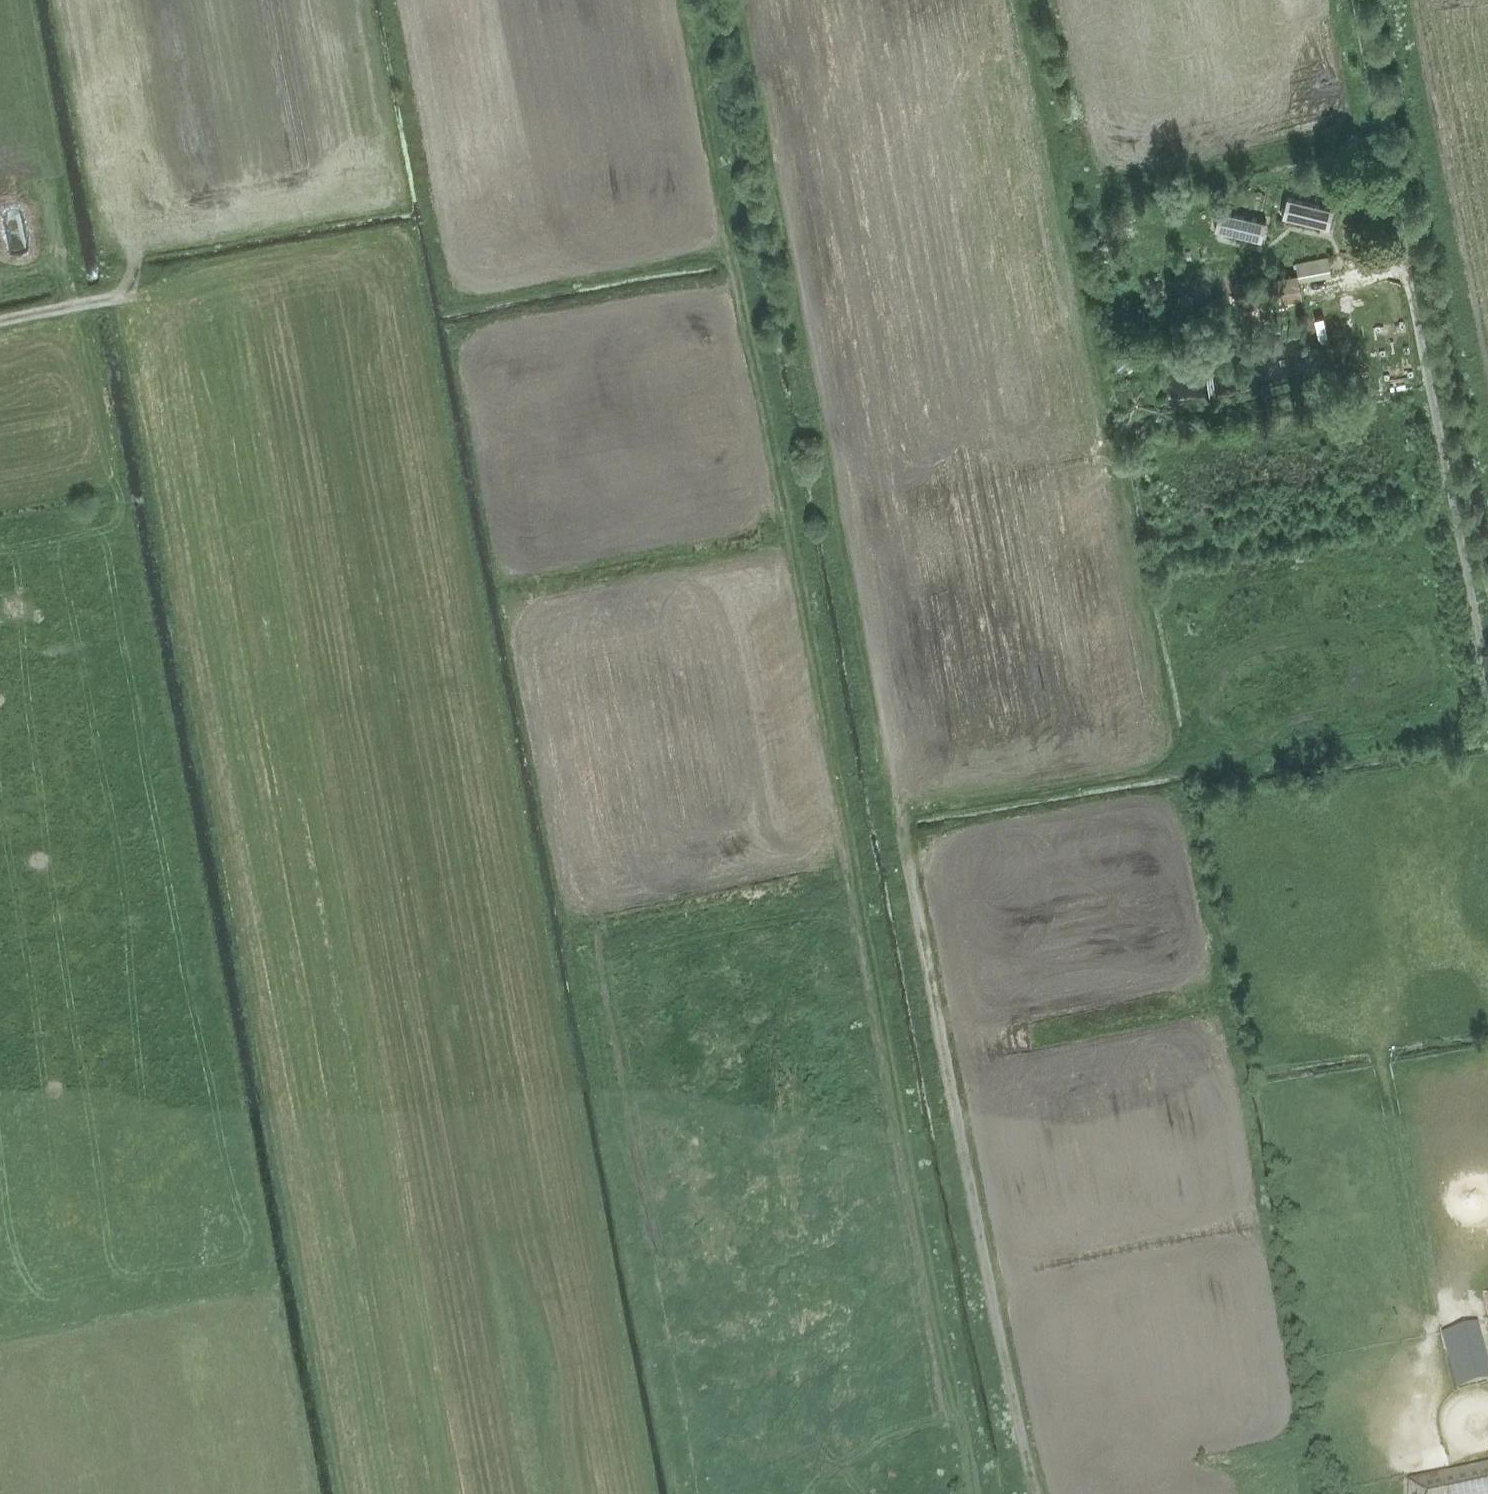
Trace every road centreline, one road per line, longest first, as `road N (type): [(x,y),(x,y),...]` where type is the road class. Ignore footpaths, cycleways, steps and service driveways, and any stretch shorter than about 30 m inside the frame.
road 1 (unclassified): [(1487,651),(1383,143)]
road 2 (track): [(1354,0),(1383,143)]

